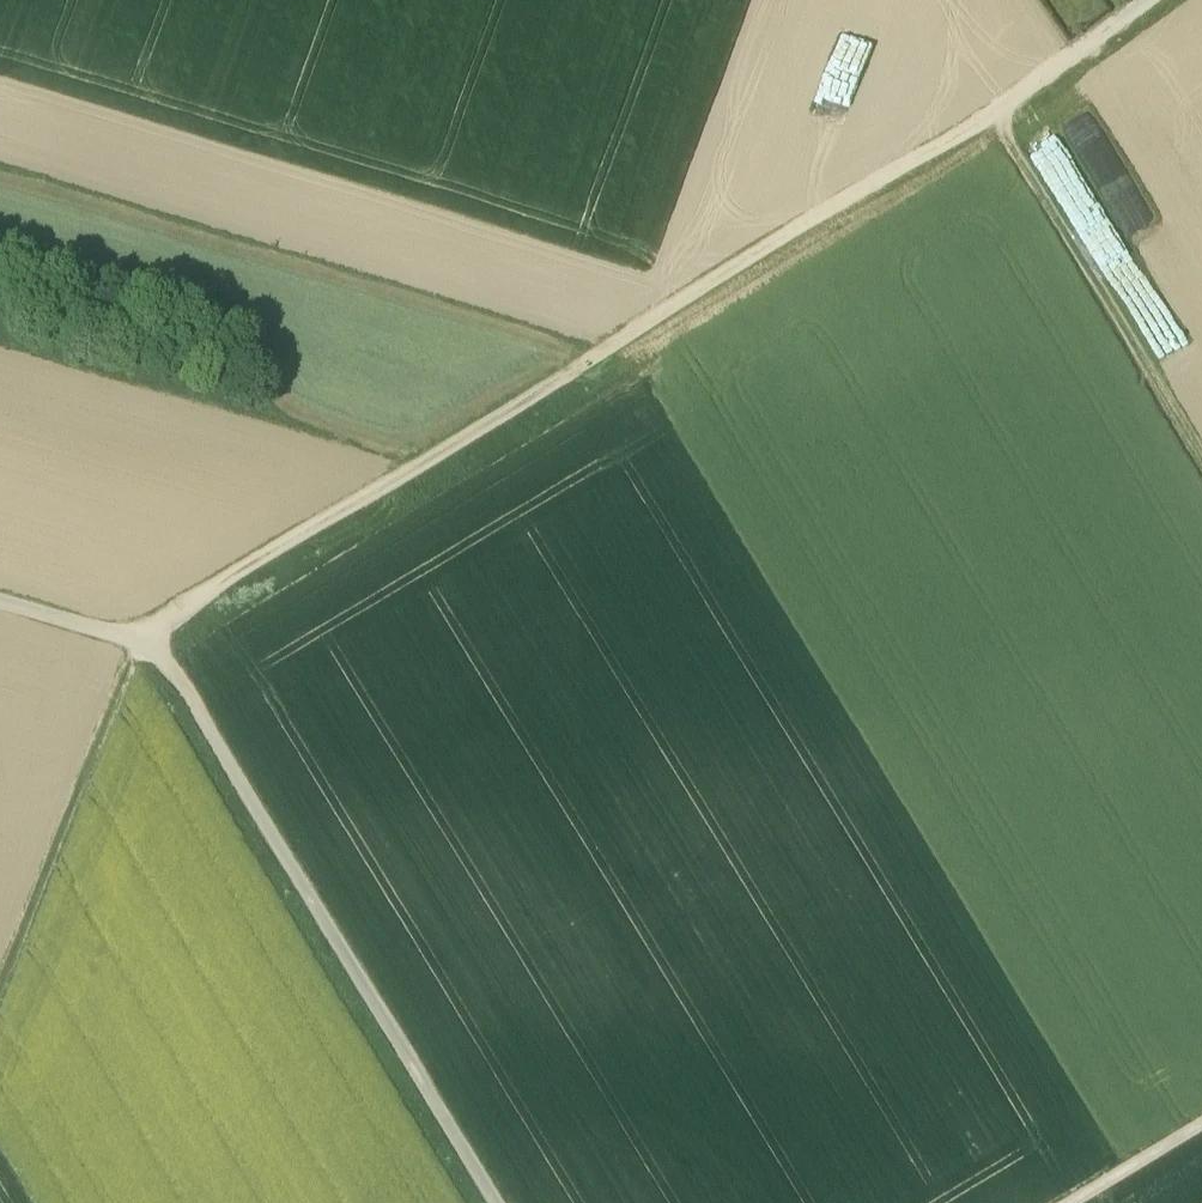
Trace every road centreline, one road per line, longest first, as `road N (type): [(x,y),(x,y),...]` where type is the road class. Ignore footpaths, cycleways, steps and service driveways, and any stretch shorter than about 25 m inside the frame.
road 1 (track): [(147,633),(188,598),(991,115),(1146,0)]
road 2 (track): [(496,1202),(147,633)]
road 3 (track): [(991,115),(1201,465)]
road 4 (track): [(147,633),(0,985)]
road 5 (track): [(0,600),(115,633),(147,633)]
road 6 (track): [(1071,1202),(1201,1124)]

